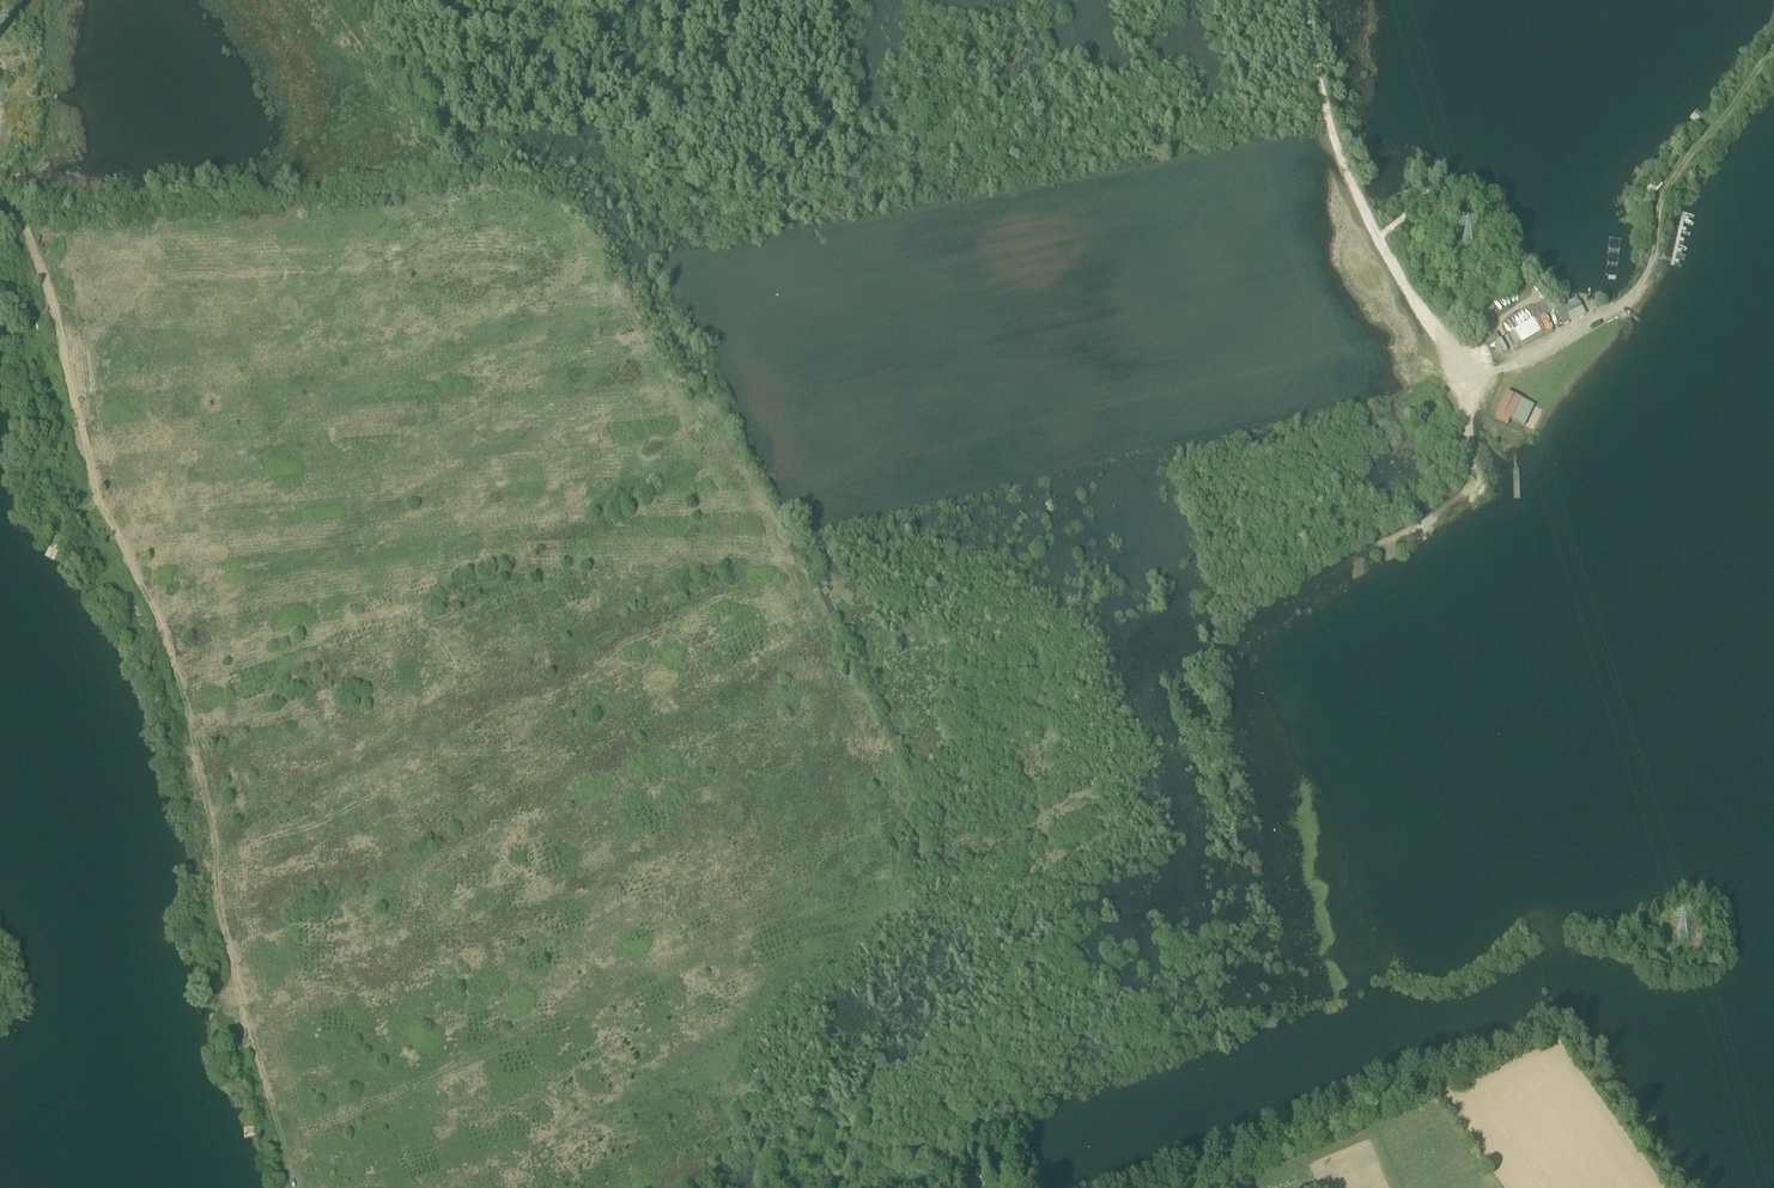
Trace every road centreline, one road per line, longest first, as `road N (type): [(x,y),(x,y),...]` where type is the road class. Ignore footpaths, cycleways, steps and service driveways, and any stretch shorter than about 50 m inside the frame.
road 1 (track): [(0,214),(26,228),(64,347),(97,500),(165,632),(202,768),(216,899),(288,1157)]
road 2 (track): [(1303,0),(1328,122),(1354,192),(1429,331),(1457,362),(1488,378),(1627,304),(1652,270),(1659,208),(1773,50)]
road 3 (track): [(1457,362),(1475,489),(1431,526)]

